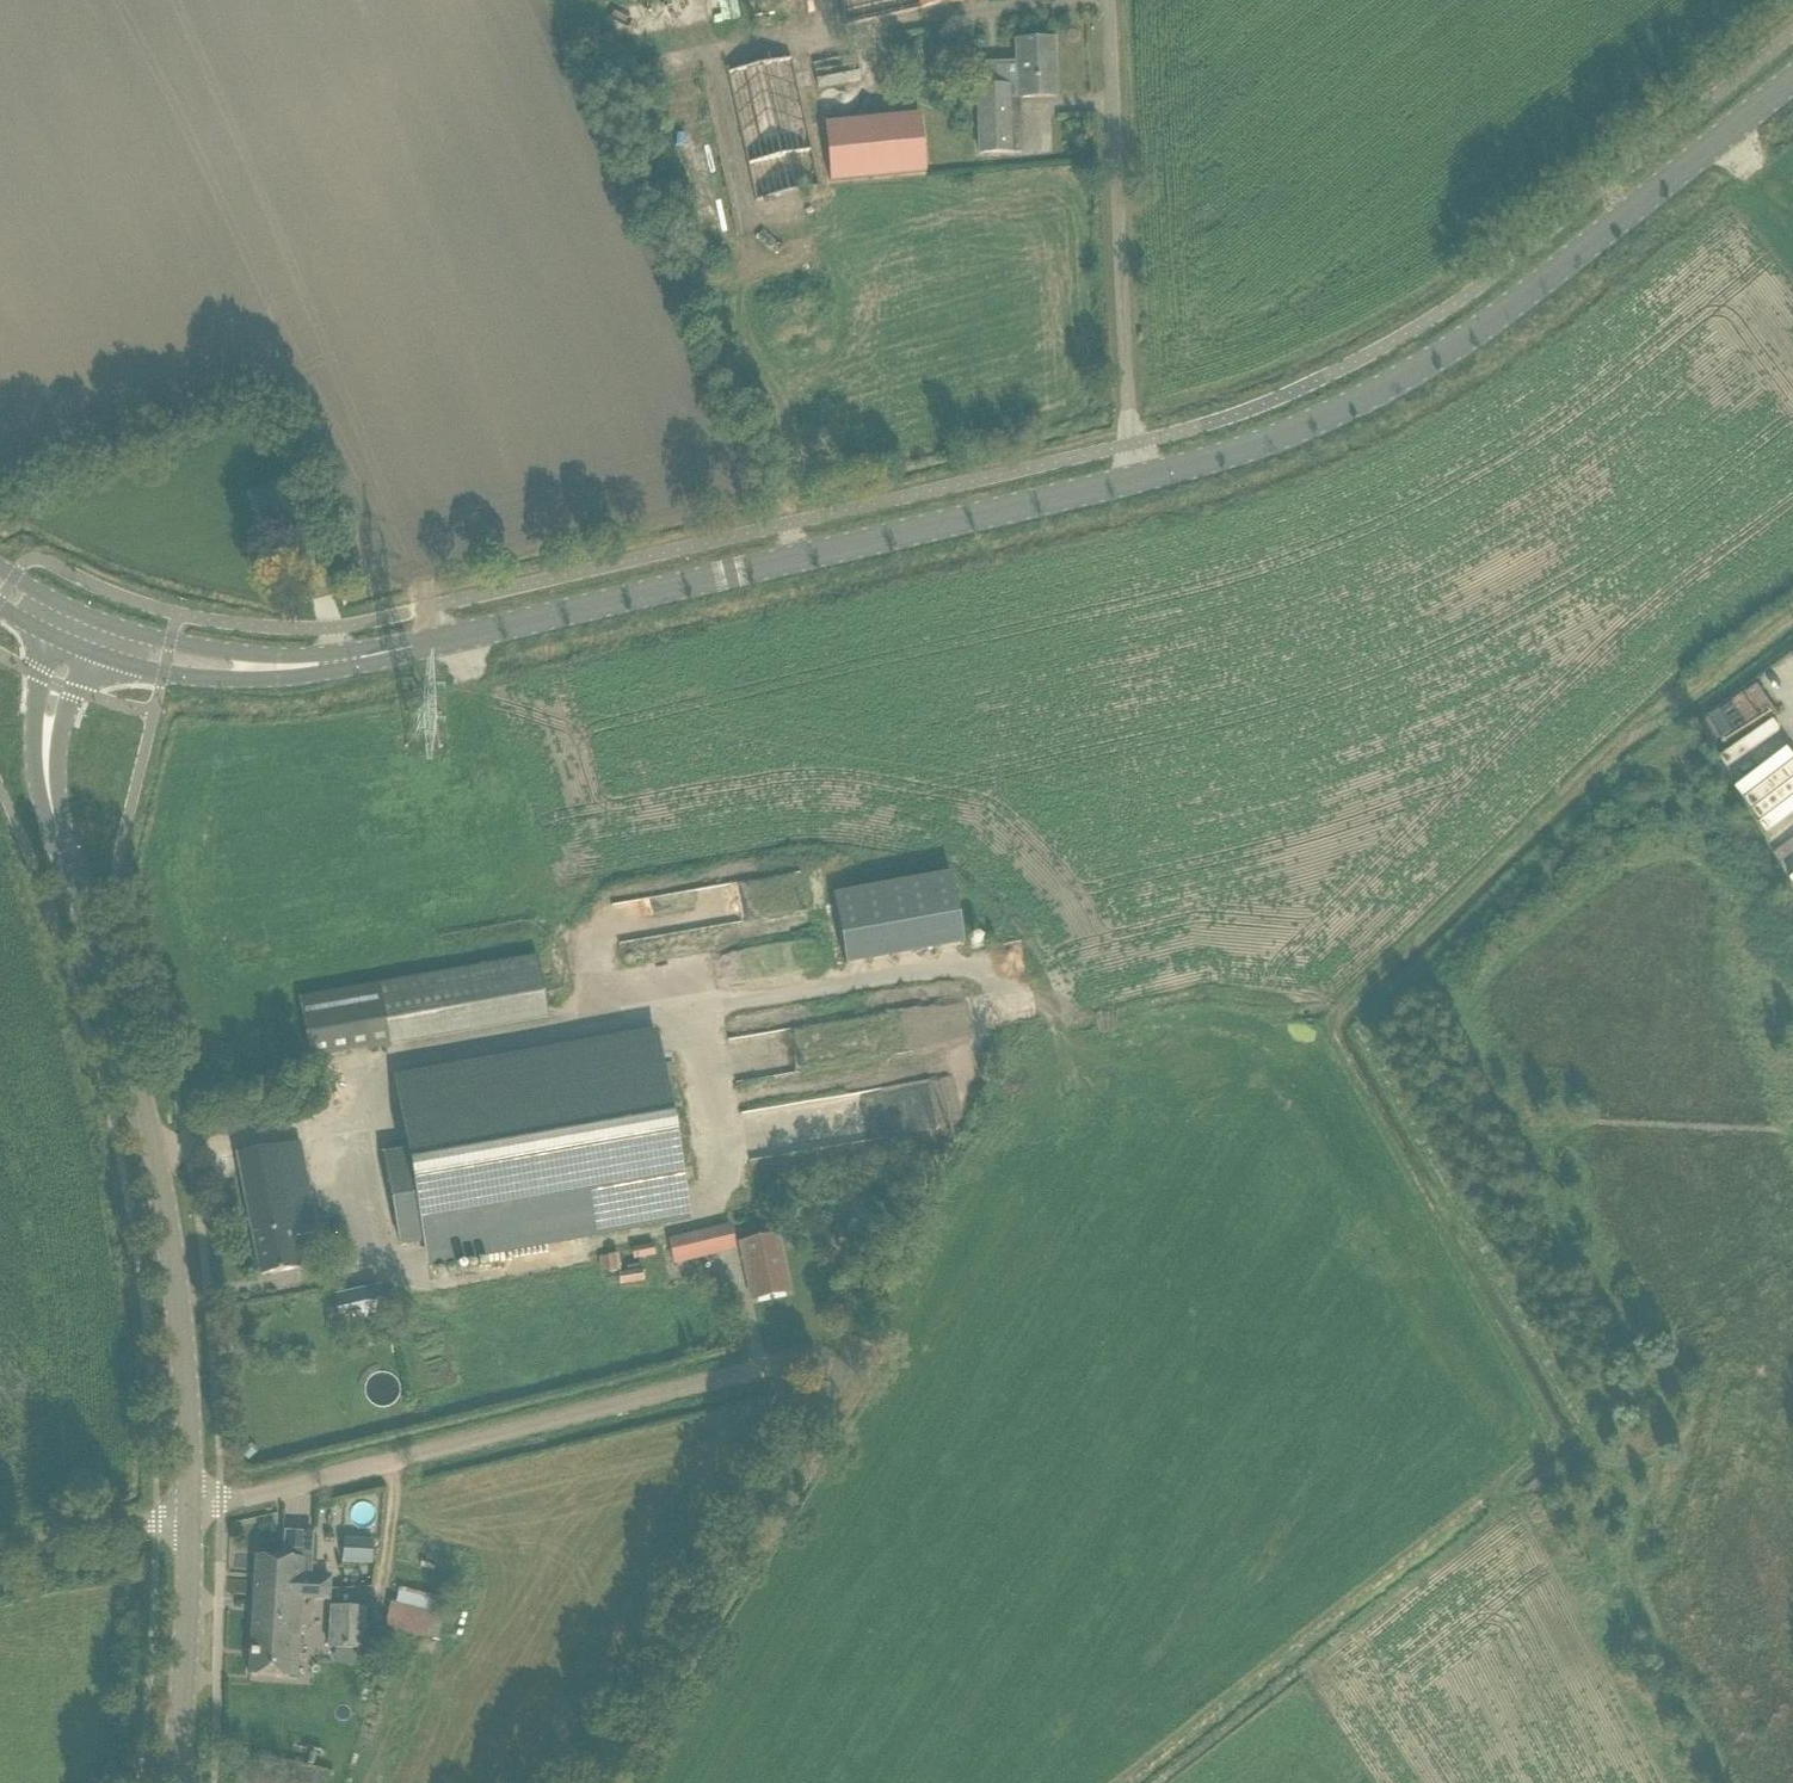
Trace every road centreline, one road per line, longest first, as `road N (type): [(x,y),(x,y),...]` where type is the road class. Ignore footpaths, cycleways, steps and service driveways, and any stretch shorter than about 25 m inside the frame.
road 1 (residential): [(589,1782),(834,1394),(833,1373),(816,1360),(187,1512)]
road 2 (tertiary): [(326,666),(1134,482)]
road 3 (tertiary): [(1134,482),(1271,441),(1425,364),(1539,290),(1792,82)]
road 4 (tertiary): [(187,1512),(170,1257),(110,988),(51,802),(47,764)]
road 5 (residential): [(1134,482),(1108,0)]
road 6 (track): [(1662,1461),(1687,1395),(1673,1353),(1576,1248),(1551,1189),(1544,1151),(1558,1132),(1591,1122)]
road 7 (track): [(1714,1782),(1712,1740),(1666,1692),(1621,1568),(1662,1461)]
road 8 (tertiary): [(169,1782),(187,1512)]
road 9 (tertiary): [(326,666),(173,643),(82,615)]
road 10 (tertiary): [(89,656),(163,679),(215,684),(326,666)]
road 11 (residential): [(0,1558),(187,1512)]
road 12 (tertiary): [(52,639),(37,715),(47,764)]

